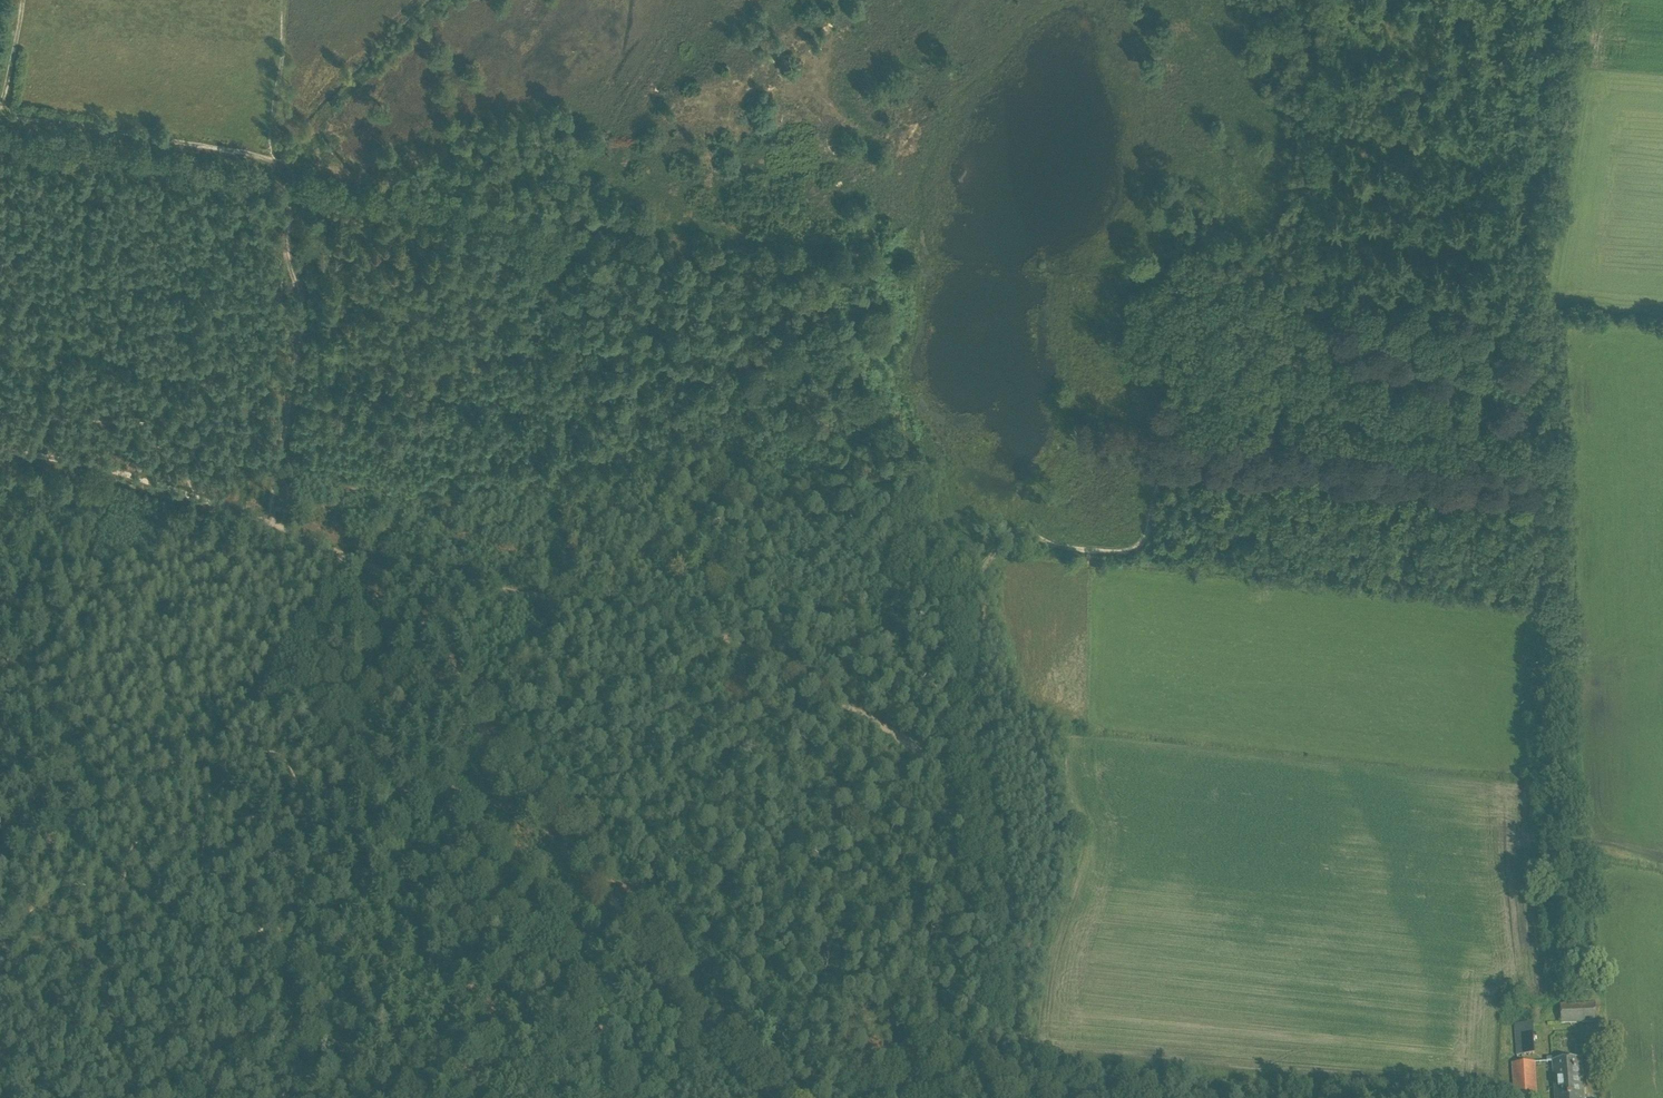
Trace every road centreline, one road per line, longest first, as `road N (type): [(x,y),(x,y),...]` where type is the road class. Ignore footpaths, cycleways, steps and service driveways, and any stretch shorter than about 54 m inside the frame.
road 1 (track): [(945,771),(945,616),(1006,547),(1028,535),(1058,548),(1128,555),(1145,537),(1156,489),(1191,448),(1515,475),(1528,469),(1520,300),(1541,259),(1583,0)]
road 2 (track): [(774,1097),(499,767),(373,562)]
road 3 (track): [(267,520),(308,303),(289,257),(289,166),(0,113)]
road 4 (track): [(945,771),(716,631),(612,600),(373,562),(341,550)]
road 5 (track): [(341,550),(244,710),(165,753),(13,863),(0,863)]
road 6 (track): [(997,1097),(945,771)]
road 7 (track): [(206,502),(0,446)]

